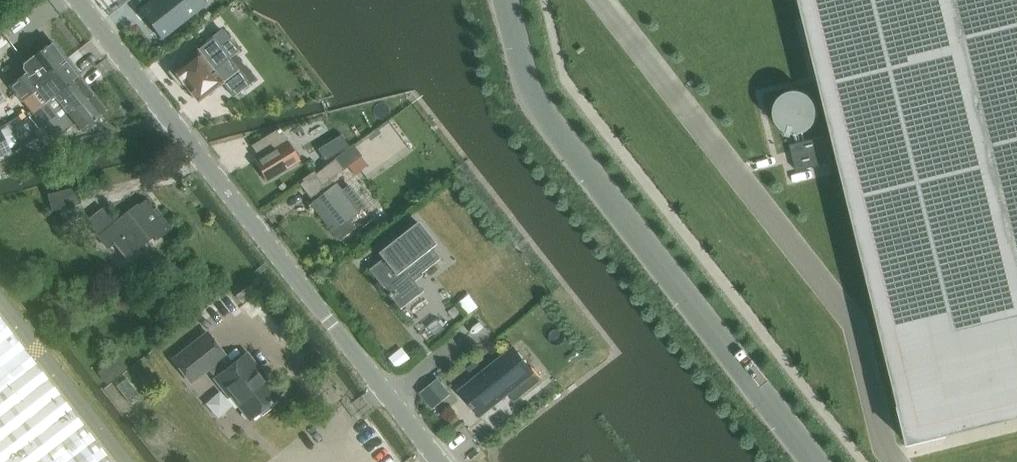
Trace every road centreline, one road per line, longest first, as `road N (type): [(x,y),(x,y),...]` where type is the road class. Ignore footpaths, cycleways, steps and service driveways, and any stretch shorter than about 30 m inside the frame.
road 1 (residential): [(440,461),(78,0)]
road 2 (unclassified): [(814,461),(543,113),(508,0)]

